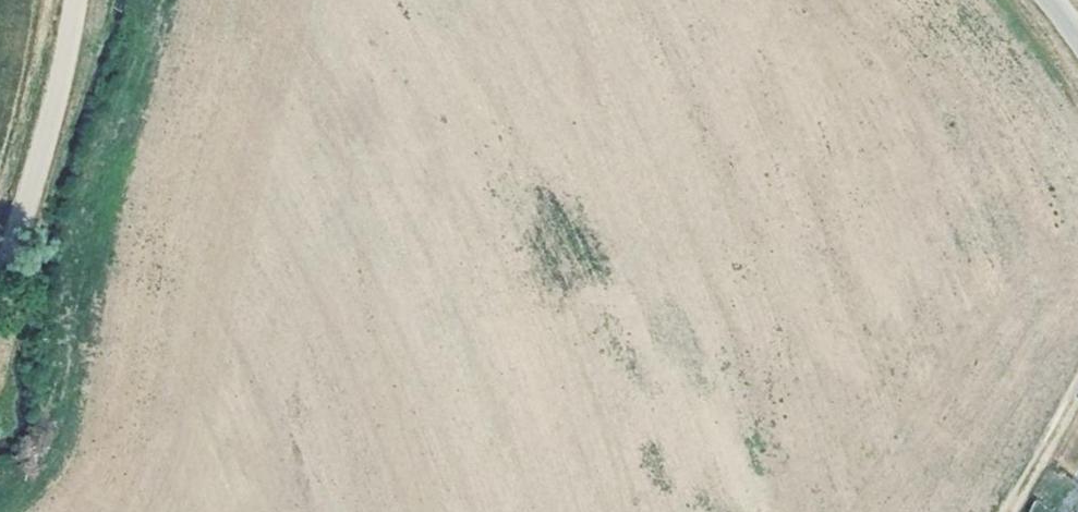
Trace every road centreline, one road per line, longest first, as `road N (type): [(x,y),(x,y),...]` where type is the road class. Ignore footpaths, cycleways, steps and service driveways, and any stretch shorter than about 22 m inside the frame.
road 1 (unclassified): [(0,288),(77,0)]

